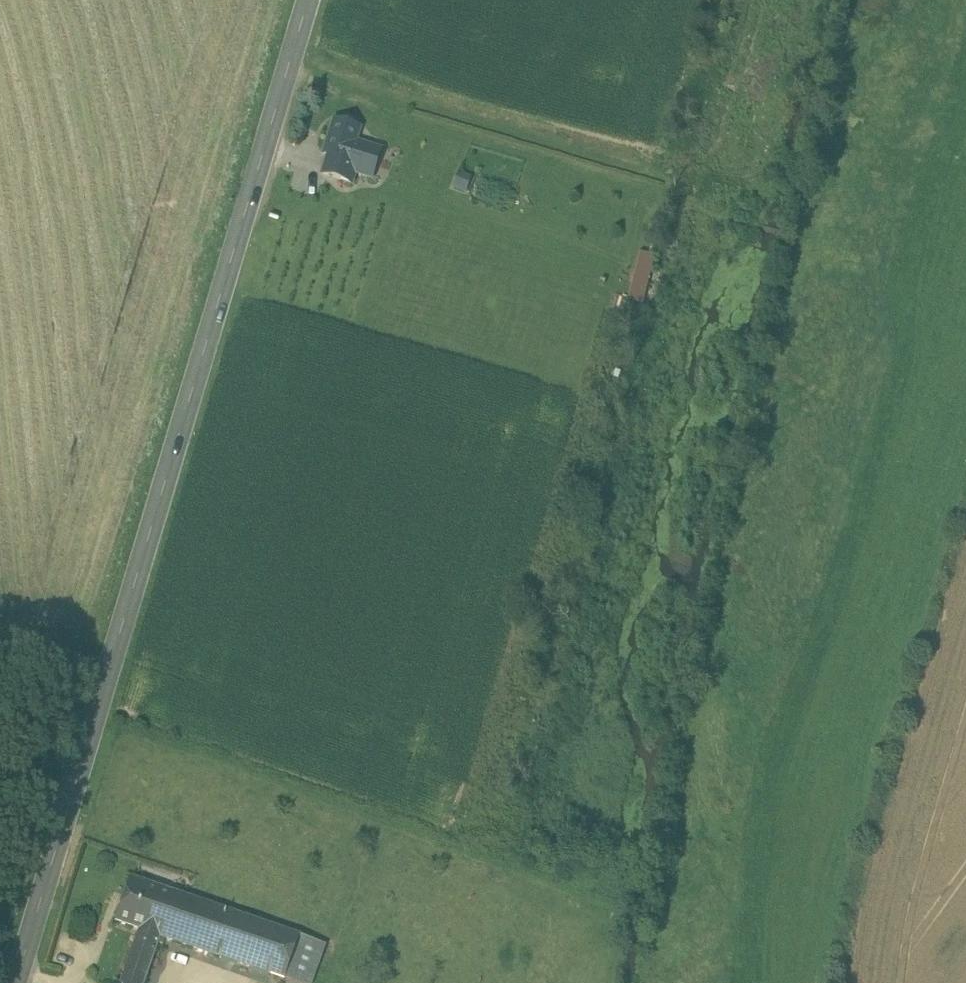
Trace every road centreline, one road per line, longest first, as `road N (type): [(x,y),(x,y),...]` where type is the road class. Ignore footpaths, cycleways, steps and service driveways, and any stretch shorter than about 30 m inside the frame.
road 1 (secondary): [(16,982),(306,0)]

